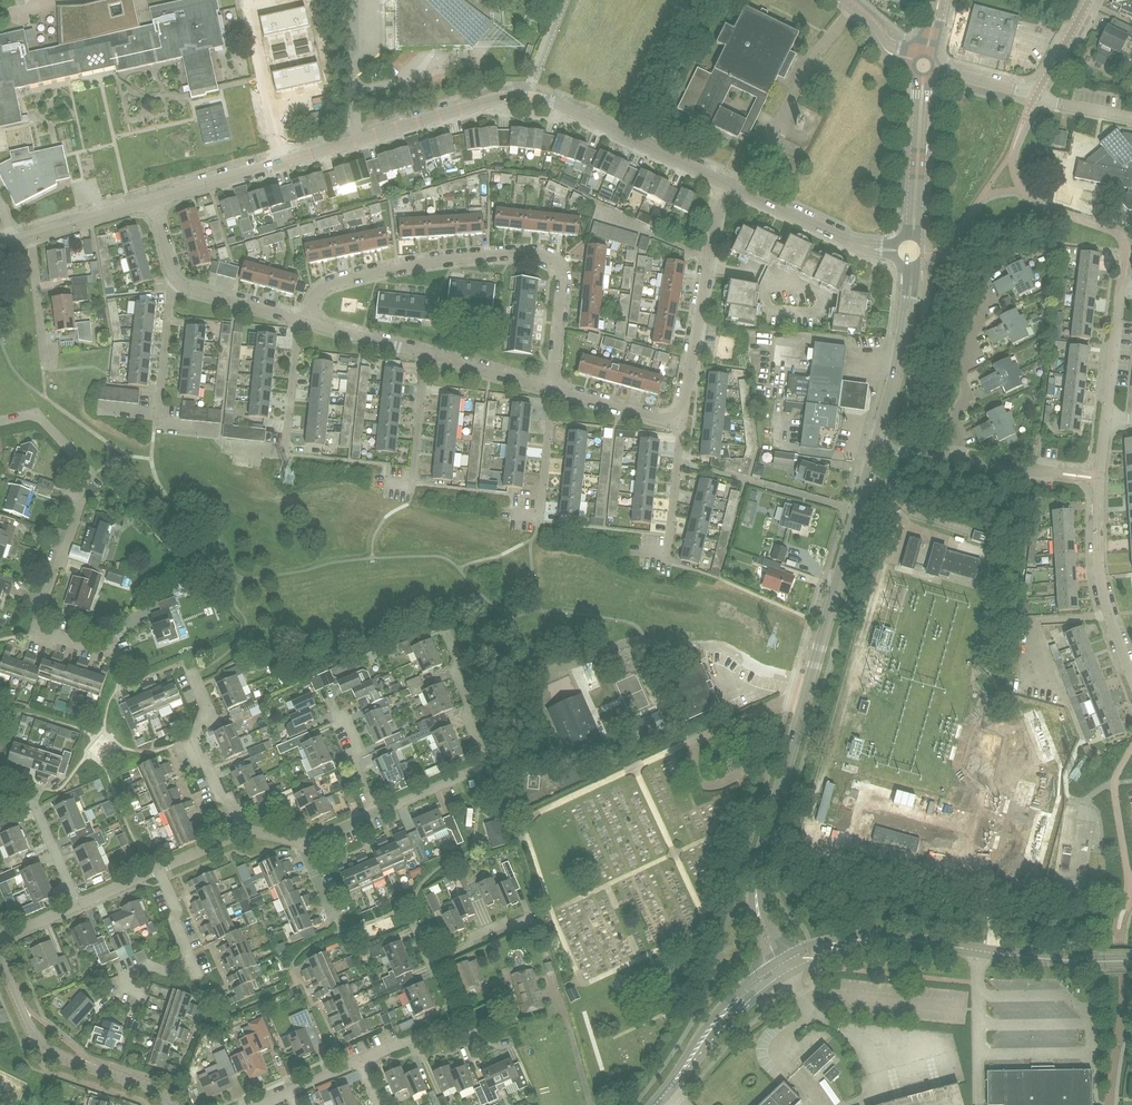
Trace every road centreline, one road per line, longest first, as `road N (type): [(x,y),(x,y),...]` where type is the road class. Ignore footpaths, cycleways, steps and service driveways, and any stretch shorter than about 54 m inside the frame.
road 1 (residential): [(149,201),(509,96),(549,101),(723,182)]
road 2 (tertiary): [(782,965),(759,922),(757,878),(876,448)]
road 3 (residential): [(552,391),(553,273),(537,256),(358,273),(310,298),(298,321)]
road 4 (residential): [(119,662),(106,648),(37,634),(90,473),(32,414),(0,421)]
road 5 (tertiary): [(782,965),(878,938),(1131,961)]
road 6 (residential): [(1131,675),(1107,618),(1095,554),(1107,417)]
road 7 (residential): [(375,813),(484,761),(445,625)]
road 8 (residential): [(687,427),(723,182)]
road 9 (unclassified): [(170,1104),(148,1088),(42,1046),(0,957)]
road 10 (residential): [(145,994),(123,986),(126,975),(149,963),(168,971),(191,962),(159,868)]
road 11 (residential): [(723,182),(853,244),(912,252)]
road 12 (tertiary): [(876,448),(912,252)]
road 13 (tertiary): [(656,1104),(748,990),(782,965)]
road 14 (tertiary): [(926,66),(912,252)]
road 15 (residential): [(245,831),(231,803),(221,800),(194,737),(209,707),(192,669)]
road 16 (residential): [(960,461),(953,417),(967,398),(962,374),(985,305)]
road 17 (residential): [(388,482),(413,484),(424,355)]
road 18 (residential): [(514,513),(539,515),(552,391)]
road 19 (residential): [(78,903),(33,803),(0,791)]
road 20 (residential): [(1107,417),(1122,287),(1131,287)]
road 21 (residential): [(687,427),(552,391)]
road 22 (residential): [(158,415),(169,301),(180,284)]
road 23 (residential): [(284,454),(298,321)]
road 24 (residential): [(552,391),(424,355)]
road 25 (residential): [(44,367),(31,235)]
road 26 (residential): [(424,355),(298,321)]
road 27 (residential): [(668,554),(687,427)]
road 28 (residential): [(375,813),(329,697)]
road 29 (residential): [(298,321),(180,284)]
road 30 (residential): [(31,235),(149,201)]

